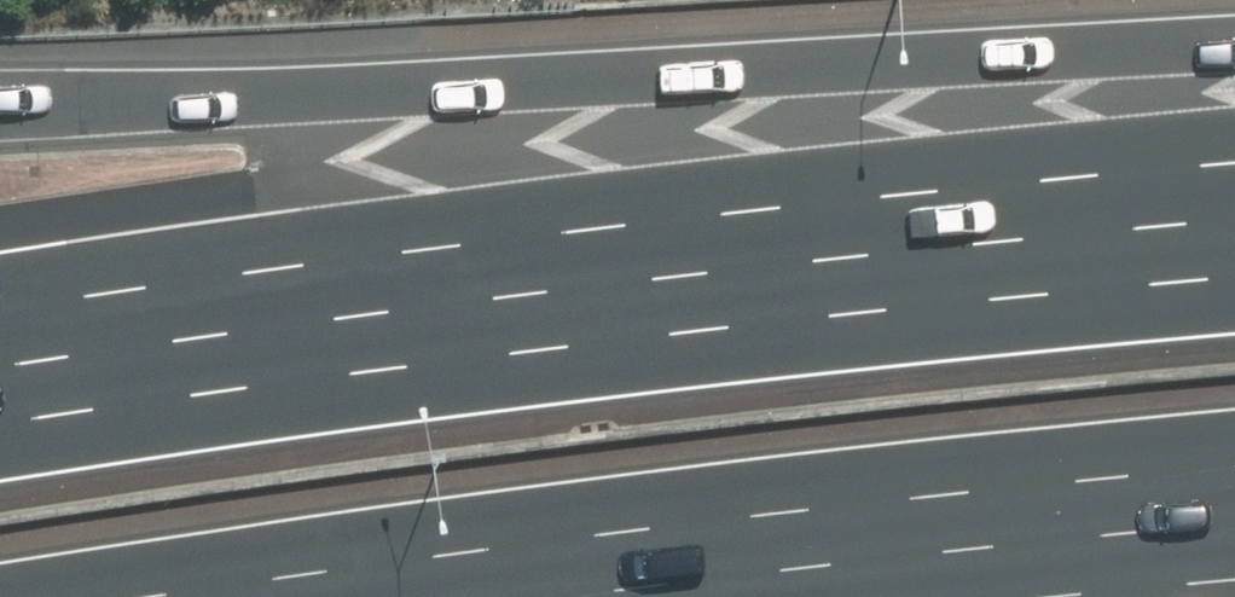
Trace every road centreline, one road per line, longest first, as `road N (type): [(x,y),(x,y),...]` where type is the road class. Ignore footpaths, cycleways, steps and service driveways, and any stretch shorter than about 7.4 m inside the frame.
road 1 (motorway): [(0,423),(691,330),(1234,280)]
road 2 (motorway): [(0,97),(1234,49)]
road 3 (motorway): [(1234,464),(800,502),(146,596)]

